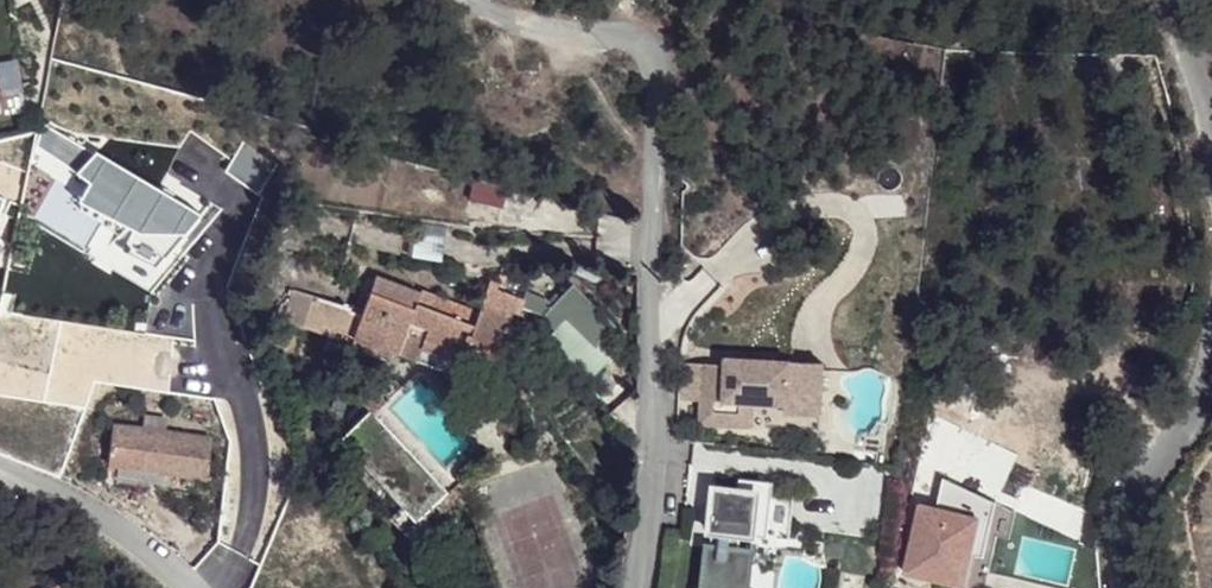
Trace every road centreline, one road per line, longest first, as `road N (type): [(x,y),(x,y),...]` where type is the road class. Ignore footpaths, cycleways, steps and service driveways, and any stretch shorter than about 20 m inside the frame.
road 1 (unclassified): [(638,587),(654,427),(640,58),(625,29),(586,15),(475,0)]
road 2 (residential): [(1130,587),(1156,478),(1196,423),(1211,358)]
road 3 (residential): [(187,587),(79,502),(0,473)]
road 4 (residential): [(1211,125),(1170,0)]

